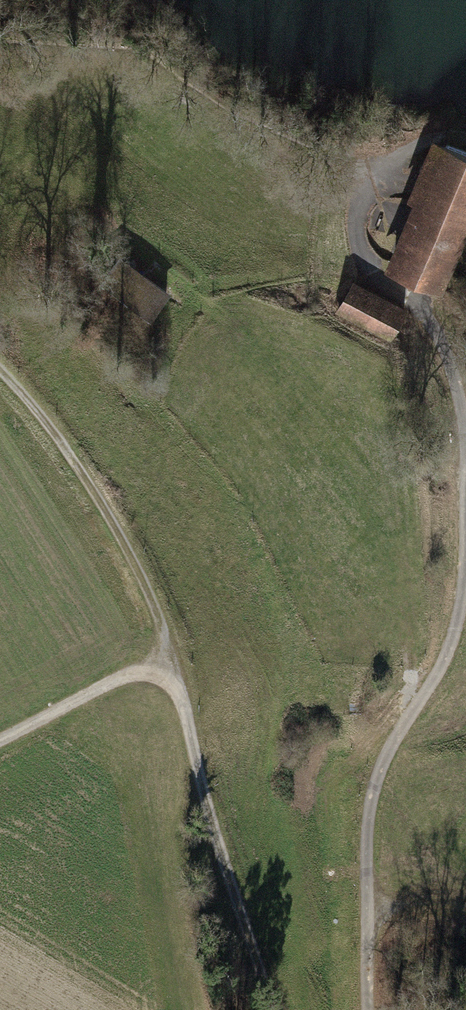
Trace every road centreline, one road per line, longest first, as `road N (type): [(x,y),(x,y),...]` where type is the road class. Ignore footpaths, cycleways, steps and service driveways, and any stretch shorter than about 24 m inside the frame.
road 1 (track): [(0,743),(97,689),(166,663),(266,1009)]
road 2 (track): [(465,550),(454,624),(395,730),(361,816),(372,1009)]
road 3 (track): [(166,663),(157,628),(63,446),(0,369)]
road 4 (track): [(465,465),(423,314),(370,280),(345,220),(343,171)]
road 5 (track): [(465,143),(430,132),(378,137),(343,171)]

